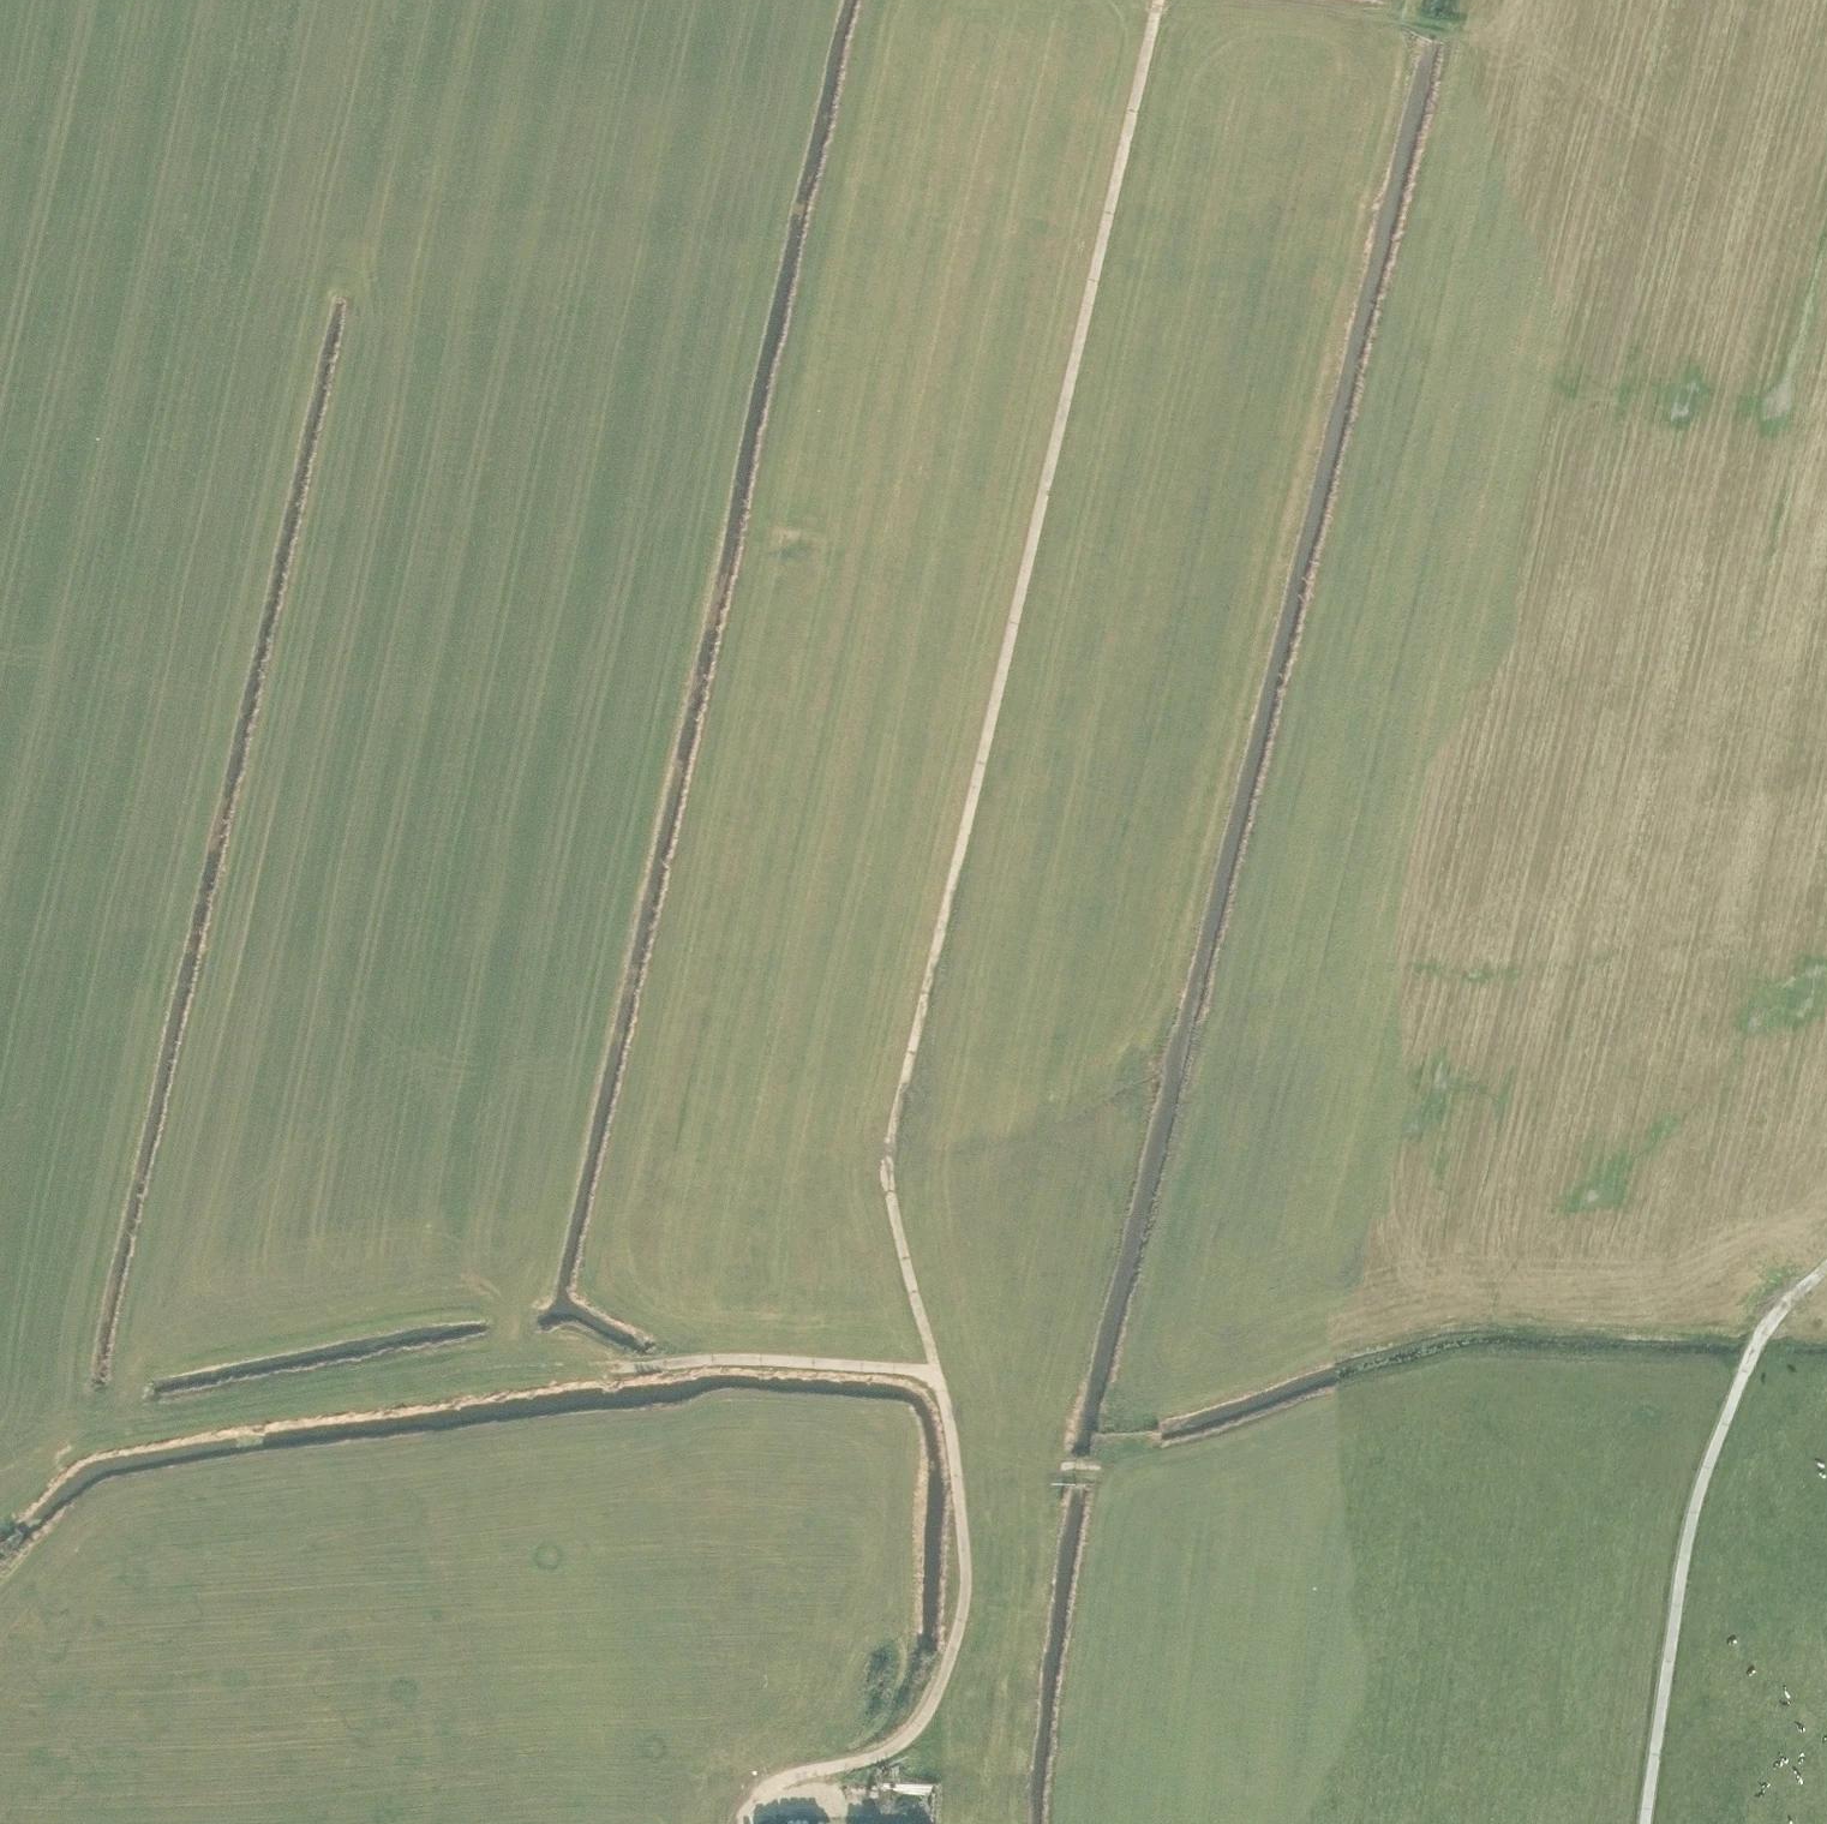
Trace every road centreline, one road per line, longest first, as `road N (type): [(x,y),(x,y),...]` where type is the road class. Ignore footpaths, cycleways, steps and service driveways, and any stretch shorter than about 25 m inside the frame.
road 1 (track): [(738,1823),(764,1787),(871,1757),(917,1721),(939,1685),(965,1593),(948,1411),(893,1216),(888,1146),(1159,0)]
road 2 (track): [(1645,1823),(1697,1499),(1766,1324),(1826,1266)]
road 3 (track): [(620,1367),(744,1359),(936,1372)]

